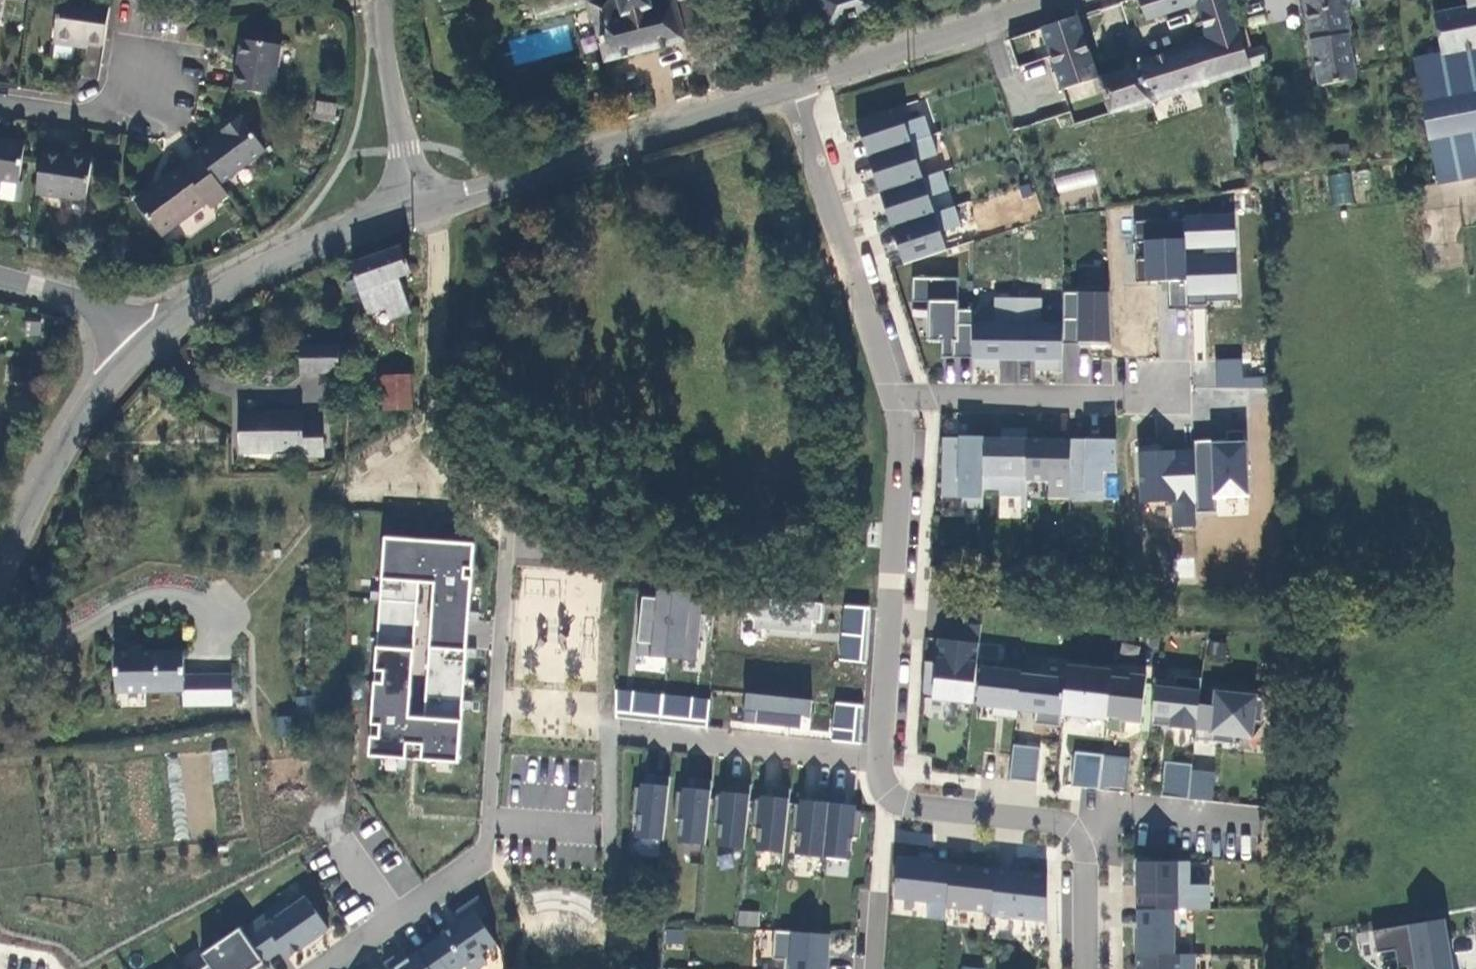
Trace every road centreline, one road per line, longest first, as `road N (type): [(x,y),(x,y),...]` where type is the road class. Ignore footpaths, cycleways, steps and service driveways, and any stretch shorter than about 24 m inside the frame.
road 1 (tertiary): [(403,211),(785,86)]
road 2 (residential): [(887,761),(902,410)]
road 3 (residential): [(902,410),(785,86)]
road 4 (tertiary): [(141,339),(193,299),(403,211)]
road 5 (residential): [(507,532),(487,820)]
road 6 (tertiary): [(785,86),(1059,0)]
road 7 (residential): [(609,728),(887,761)]
road 8 (tertiary): [(0,577),(57,458),(141,339)]
road 9 (residential): [(487,820),(485,852),(316,968)]
road 10 (residential): [(403,211),(376,53),(376,0)]
road 11 (residential): [(1083,824),(884,807)]
road 12 (residential): [(1096,401),(902,410)]
road 13 (residential): [(1262,836),(1083,824)]
road 14 (residential): [(0,98),(39,103),(164,89)]
road 15 (residential): [(868,968),(884,807)]
road 16 (residential): [(0,273),(93,304),(141,339)]
road 17 (residential): [(1084,968),(1083,824)]
road 18 (unclassified): [(487,820),(616,829)]

